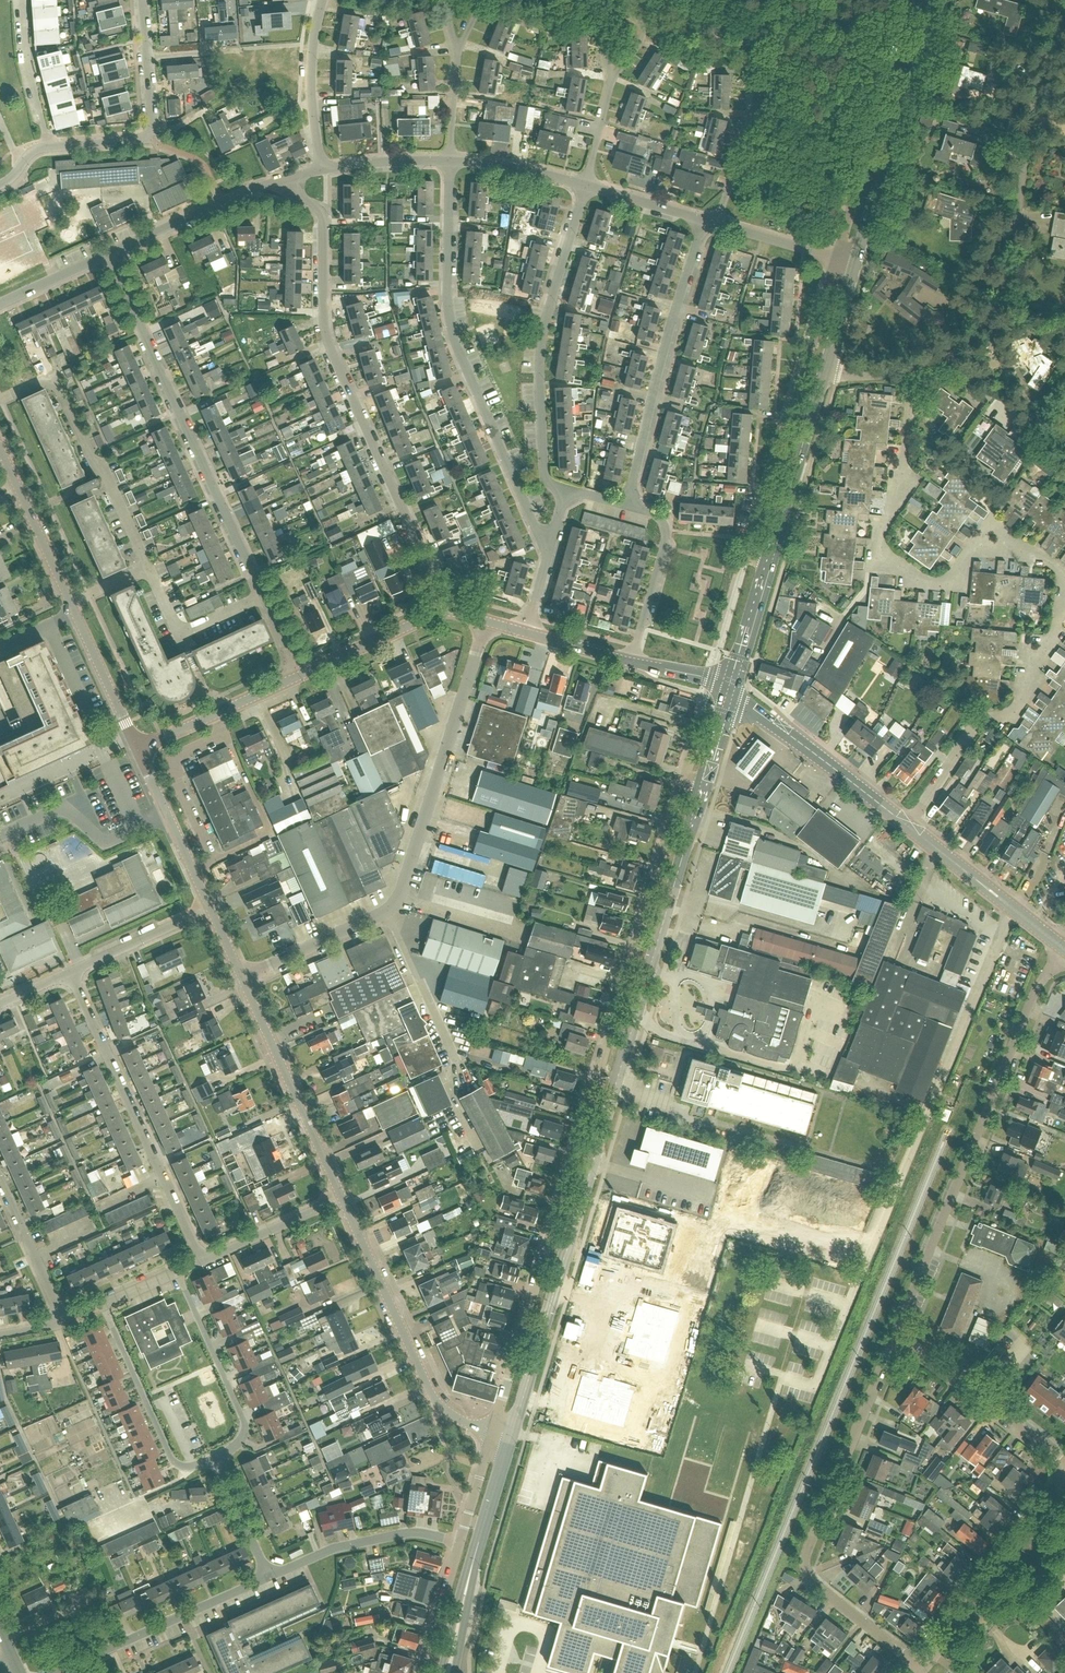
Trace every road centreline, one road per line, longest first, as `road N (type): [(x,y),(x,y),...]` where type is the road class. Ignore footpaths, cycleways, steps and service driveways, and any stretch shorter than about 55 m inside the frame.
road 1 (residential): [(685,778),(493,1430)]
road 2 (secondary): [(512,1434),(704,783)]
road 3 (residential): [(445,609),(327,339),(323,217),(283,179)]
road 4 (residential): [(896,1337),(1034,997),(1064,953)]
road 5 (residential): [(550,544),(449,320),(450,161)]
road 6 (residential): [(923,1667),(813,1584),(805,1569),(896,1337)]
road 7 (residential): [(262,595),(109,254)]
road 8 (residential): [(835,257),(751,550),(771,556)]
road 9 (residential): [(567,490),(544,475),(539,372),(544,327),(586,185)]
road 10 (residential): [(203,1261),(69,972)]
road 11 (residential): [(386,913),(409,876),(486,620)]
road 12 (residential): [(628,506),(704,222)]
road 13 (unclassified): [(493,1430),(437,1405),(342,1196)]
road 14 (residential): [(1064,22),(1036,96),(1004,296)]
road 15 (secondary): [(855,264),(933,0)]
road 16 (residential): [(905,825),(982,720),(1010,714),(1024,699),(1064,612)]
road 17 (residential): [(150,567),(54,379),(0,402)]
road 18 (residential): [(913,0),(835,257)]
road 19 (unclassified): [(342,1196),(243,977)]
road 20 (residential): [(54,1672),(268,1578)]
road 21 (unclassified): [(923,1667),(1064,1488)]
road 22 (tertiary): [(905,825),(730,694)]
road 23 (residential): [(101,1303),(171,1456),(180,1465),(217,1462)]
road 24 (residential): [(217,1462),(244,1434),(243,1417),(178,1273)]
road 25 (residential): [(1064,1461),(896,1337)]
road 26 (residential): [(1064,580),(1019,548),(984,547),(936,579),(890,564),(885,553)]
road 27 (tertiary): [(1064,949),(905,825)]
road 28 (residential): [(268,1578),(336,1547),(403,1532),(460,1542)]
road 29 (secondary): [(771,556),(824,372)]
road 30 (unclassified): [(0,838),(66,811),(111,843),(169,816)]
road 31 (residential): [(109,254),(283,179)]
road 32 (residential): [(885,553),(912,369)]
road 33 (residential): [(630,662),(665,525),(628,506)]
road 34 (residential): [(50,147),(153,132),(149,57)]
road 35 (unclassified): [(299,676),(139,750)]
road 36 (unclassified): [(73,604),(0,447)]
road 37 (unclassified): [(324,169),(311,85),(324,0)]
road 38 (residential): [(611,83),(643,36),(630,13),(607,22),(610,76)]
road 39 (residential): [(454,1059),(386,913)]
road 40 (unclassified): [(445,609),(299,676)]
road 41 (unclassified): [(139,750),(73,604)]
road 42 (residential): [(243,977),(386,913)]
road 43 (residential): [(262,595),(186,630),(150,567)]
road 44 (residential): [(69,972),(210,908)]
road 45 (residential): [(203,1261),(342,1196)]
road 46 (residential): [(50,147),(27,56),(23,0)]
road 47 (residential): [(63,1318),(0,1182)]
road 48 (secondary): [(730,694),(771,556)]
road 49 (secondary): [(471,1567),(512,1434)]
road 50 (residential): [(754,124),(749,76),(767,57),(786,72),(768,108)]
road 51 (residential): [(450,161),(586,185)]
road 52 (residential): [(460,1542),(422,1672)]
road 53 (residential): [(268,1578),(217,1462)]
road 54 (residential): [(324,169),(450,161)]
road 55 (residential): [(885,553),(870,564),(866,592),(821,655)]
road 56 (residential): [(586,185),(704,222)]
road 57 (residential): [(717,224),(835,257)]
road 58 (residential): [(0,304),(109,254)]

